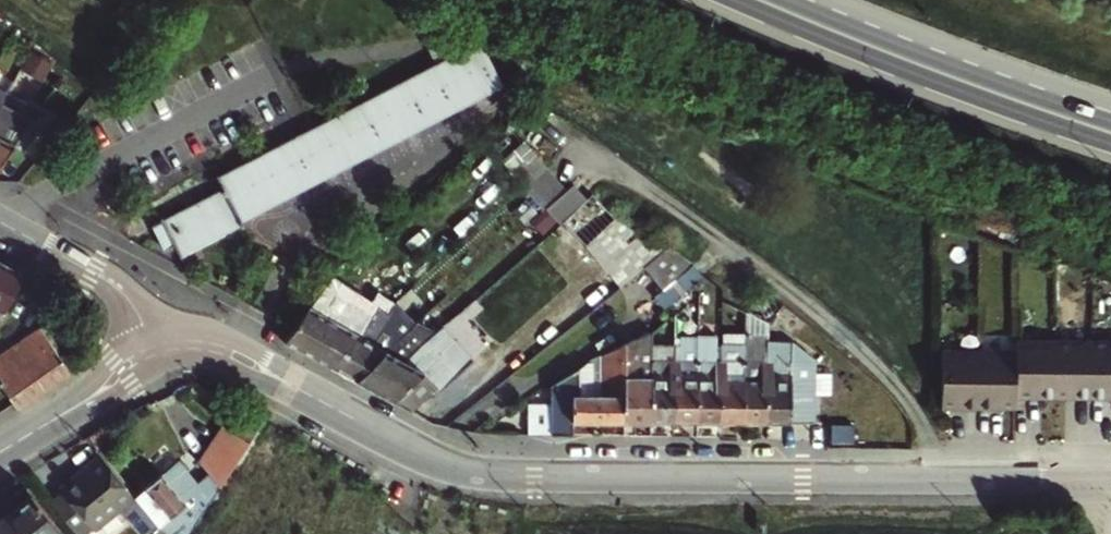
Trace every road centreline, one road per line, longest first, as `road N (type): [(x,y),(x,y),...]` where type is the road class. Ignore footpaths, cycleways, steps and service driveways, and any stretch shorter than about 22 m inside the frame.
road 1 (tertiary): [(155,350),(185,343),(219,350),(439,460),(502,475),(1110,477)]
road 2 (trunk): [(1110,132),(767,0)]
road 3 (tertiary): [(0,221),(113,283),(137,309),(155,350)]
road 4 (residential): [(0,452),(155,350)]

